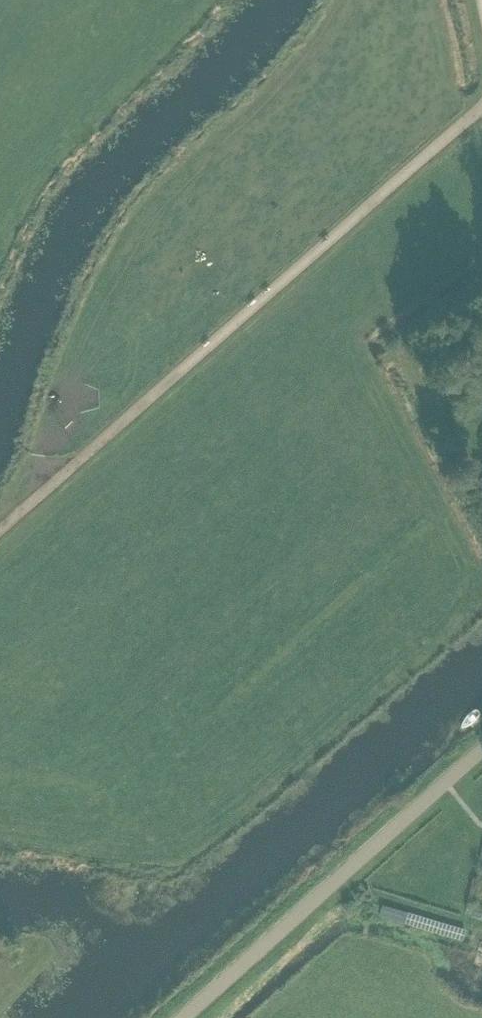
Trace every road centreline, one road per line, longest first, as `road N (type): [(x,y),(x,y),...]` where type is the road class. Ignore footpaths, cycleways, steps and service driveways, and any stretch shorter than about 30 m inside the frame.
road 1 (unclassified): [(195,1017),(481,753)]

